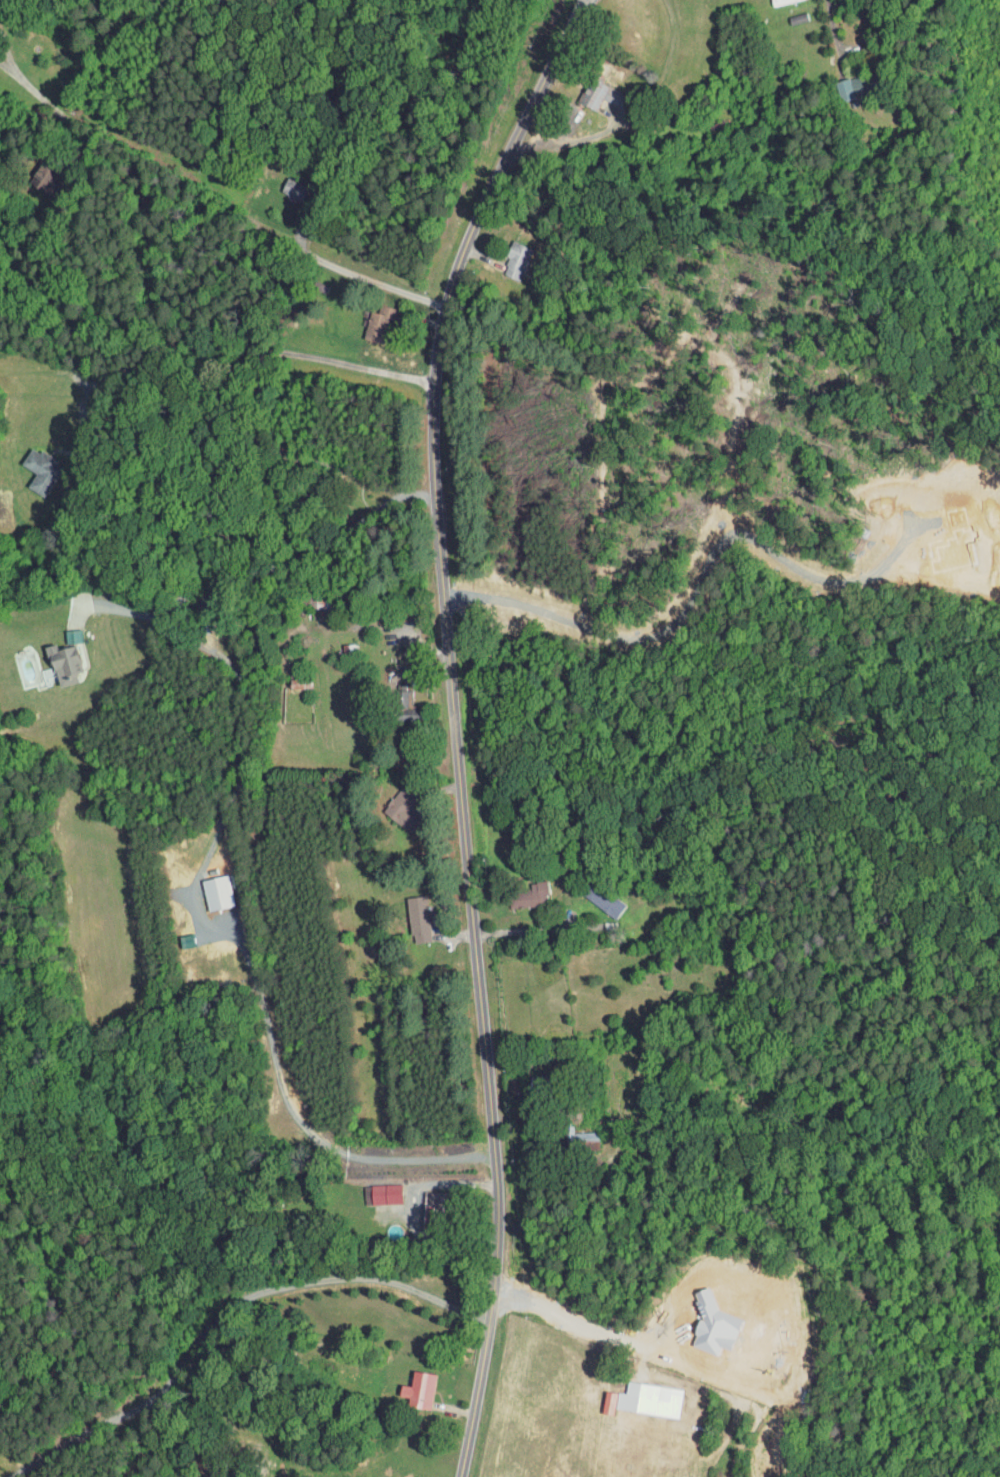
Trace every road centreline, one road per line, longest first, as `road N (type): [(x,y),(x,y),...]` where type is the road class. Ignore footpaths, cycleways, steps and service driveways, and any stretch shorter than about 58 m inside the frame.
road 1 (residential): [(463,1476),(496,1304),(501,1182),(444,546),(439,391),(458,281),(513,127),(585,0)]

